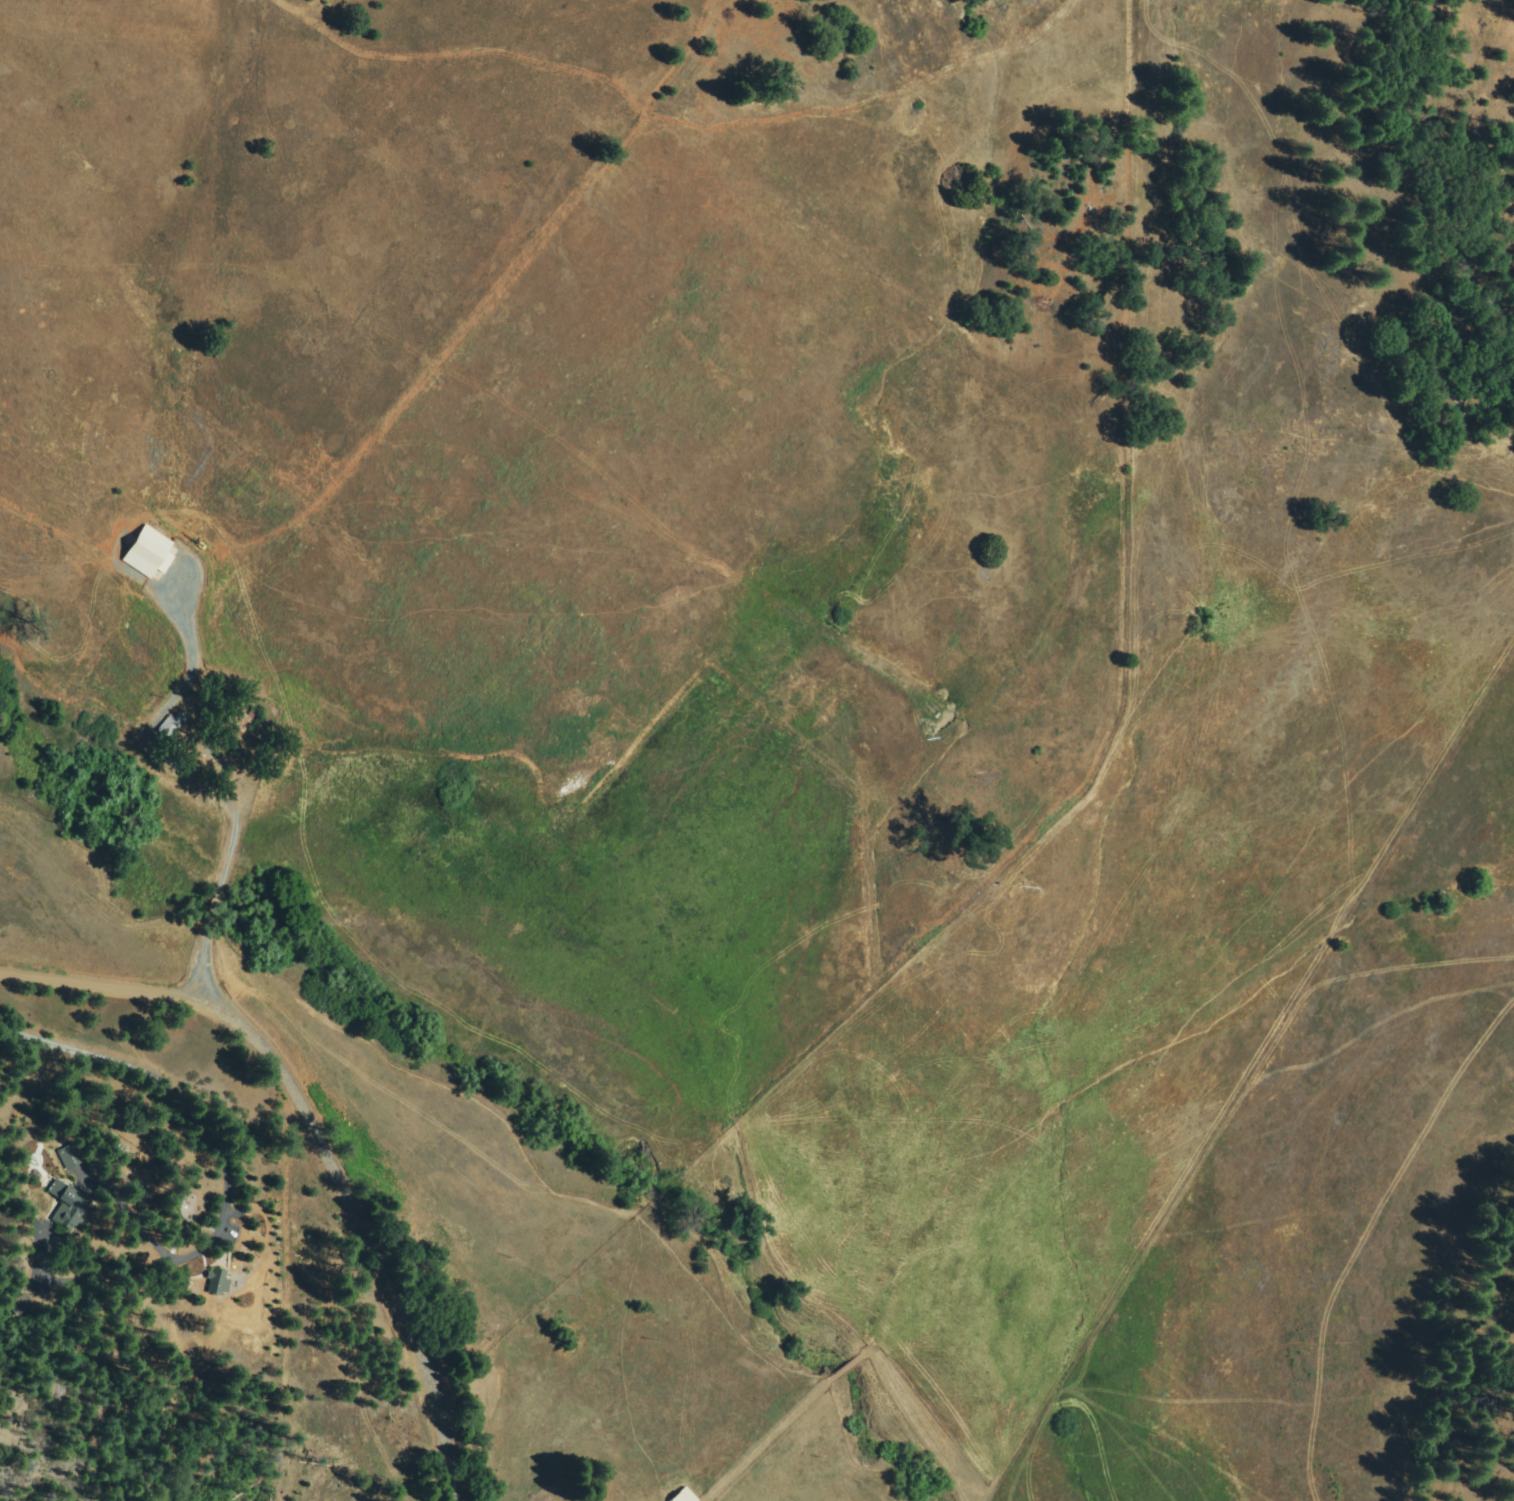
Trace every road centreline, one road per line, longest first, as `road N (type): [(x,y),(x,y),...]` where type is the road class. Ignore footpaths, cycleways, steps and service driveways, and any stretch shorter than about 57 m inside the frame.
road 1 (residential): [(722,1500),(838,1381),(936,1233),(1032,1141),(1107,1094),(1229,1037),(1386,929),(1513,904)]
road 2 (residential): [(0,976),(198,1001),(256,1037),(327,1146),(402,1289),(466,1500)]
road 3 (residential): [(232,1017),(209,952),(232,767)]

